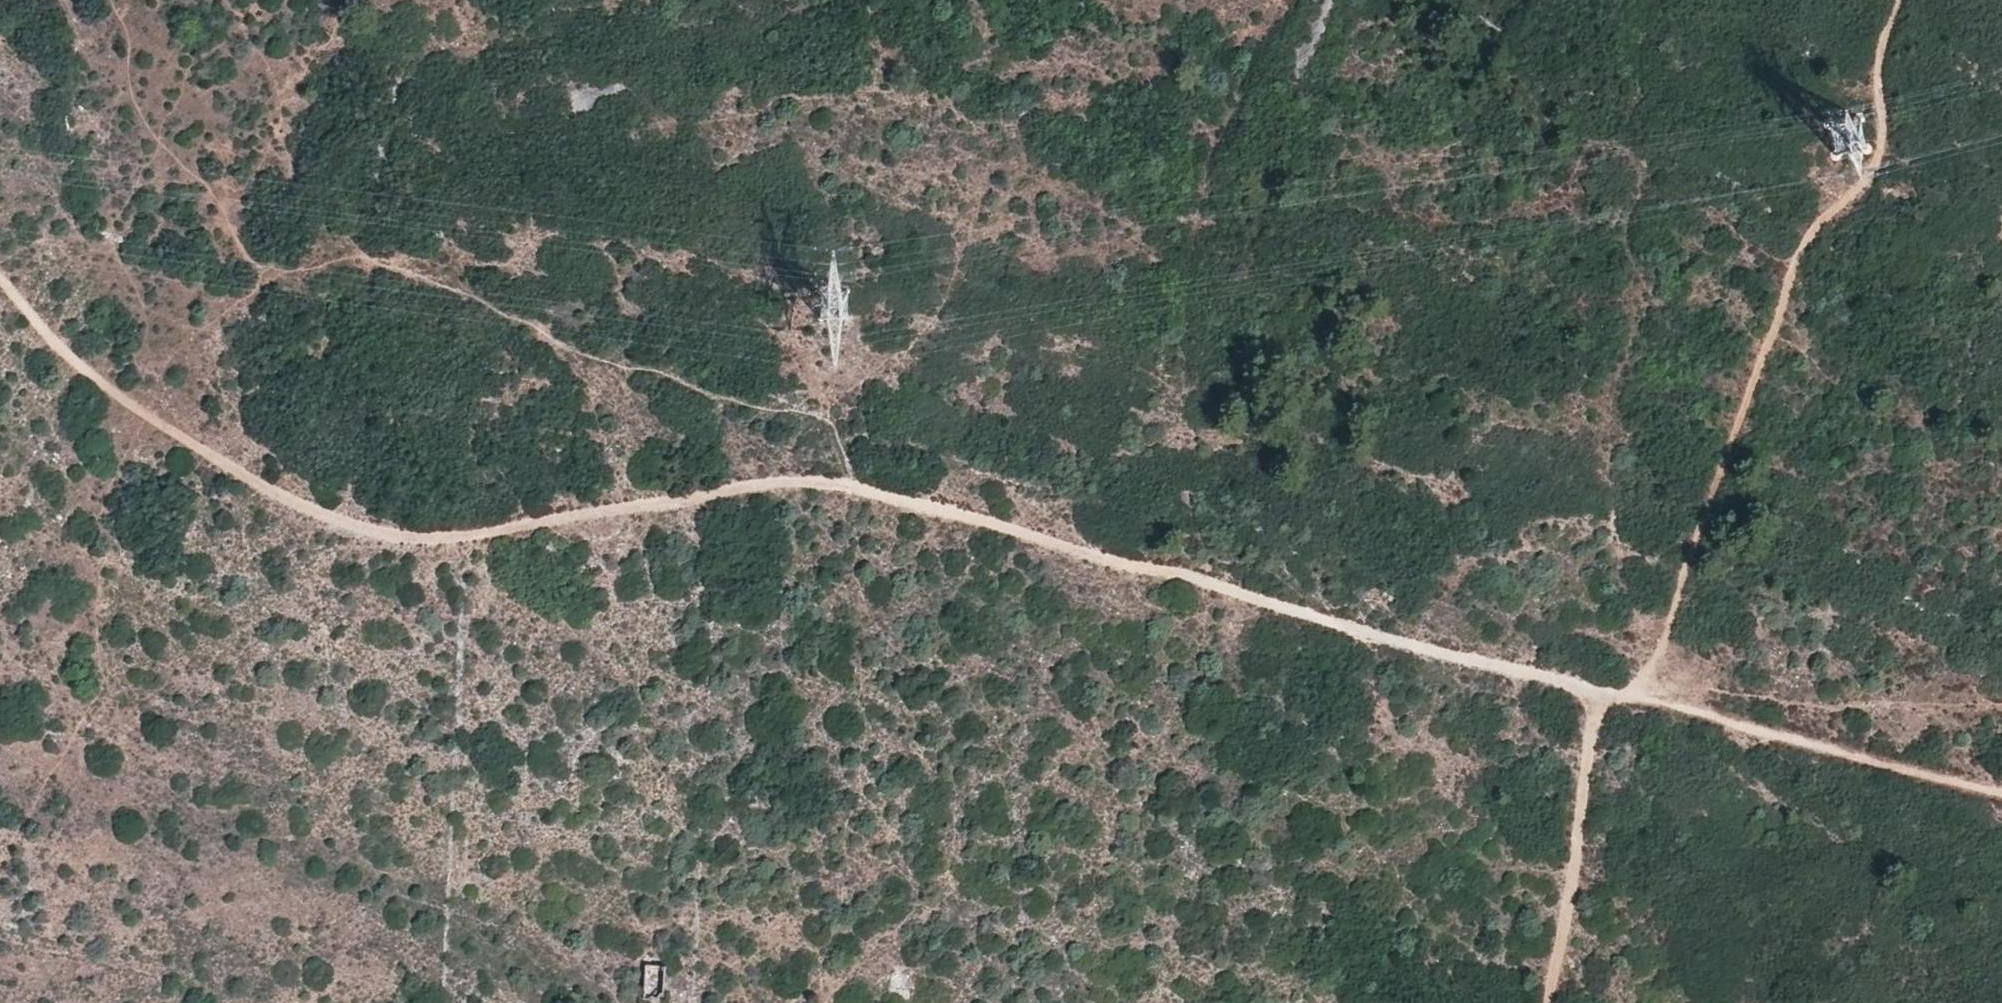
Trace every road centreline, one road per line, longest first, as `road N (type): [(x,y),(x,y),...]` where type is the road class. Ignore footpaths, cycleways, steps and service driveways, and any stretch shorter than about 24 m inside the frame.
road 1 (track): [(0,275),(71,359),(267,500),(400,553),(797,480),(2001,791)]
road 2 (track): [(1900,0),(1883,50),(1892,180),(1814,223),(1638,698),(1594,716),(1551,1002)]

